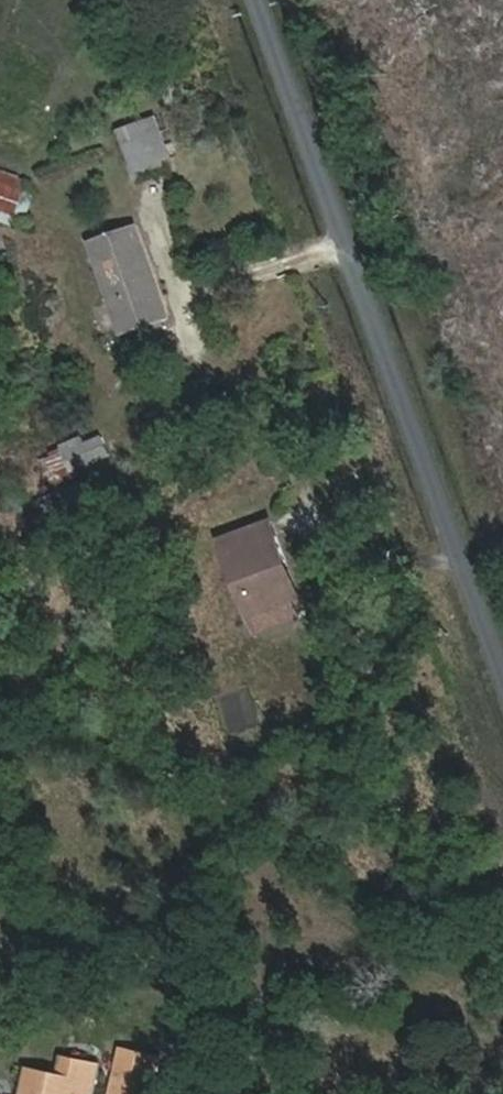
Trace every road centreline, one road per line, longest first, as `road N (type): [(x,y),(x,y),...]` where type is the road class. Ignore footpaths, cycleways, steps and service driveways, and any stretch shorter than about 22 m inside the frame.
road 1 (residential): [(502,673),(254,0)]

